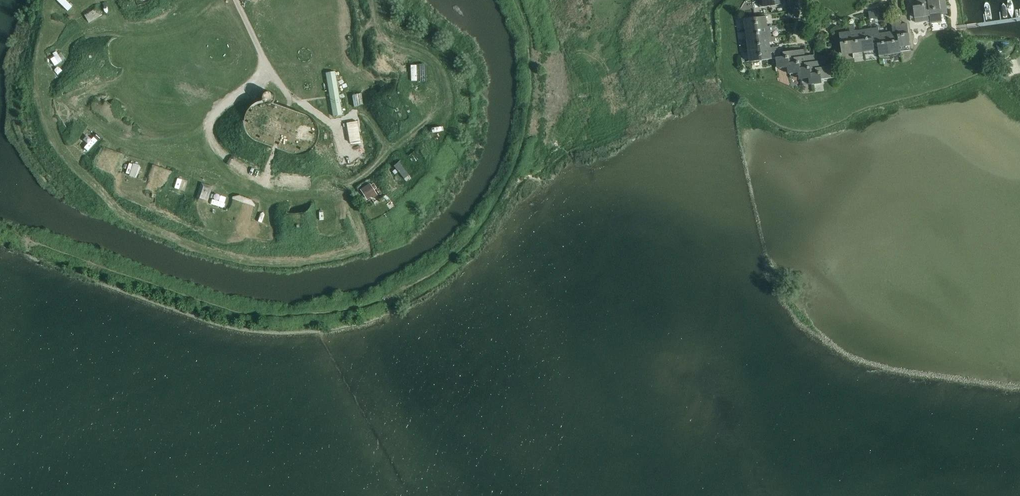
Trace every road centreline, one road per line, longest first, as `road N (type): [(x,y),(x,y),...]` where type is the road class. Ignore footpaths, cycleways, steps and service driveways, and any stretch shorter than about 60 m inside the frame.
road 1 (track): [(208,127),(212,150),(242,179),(278,189),(332,190),(369,172),(435,114),(435,83)]

